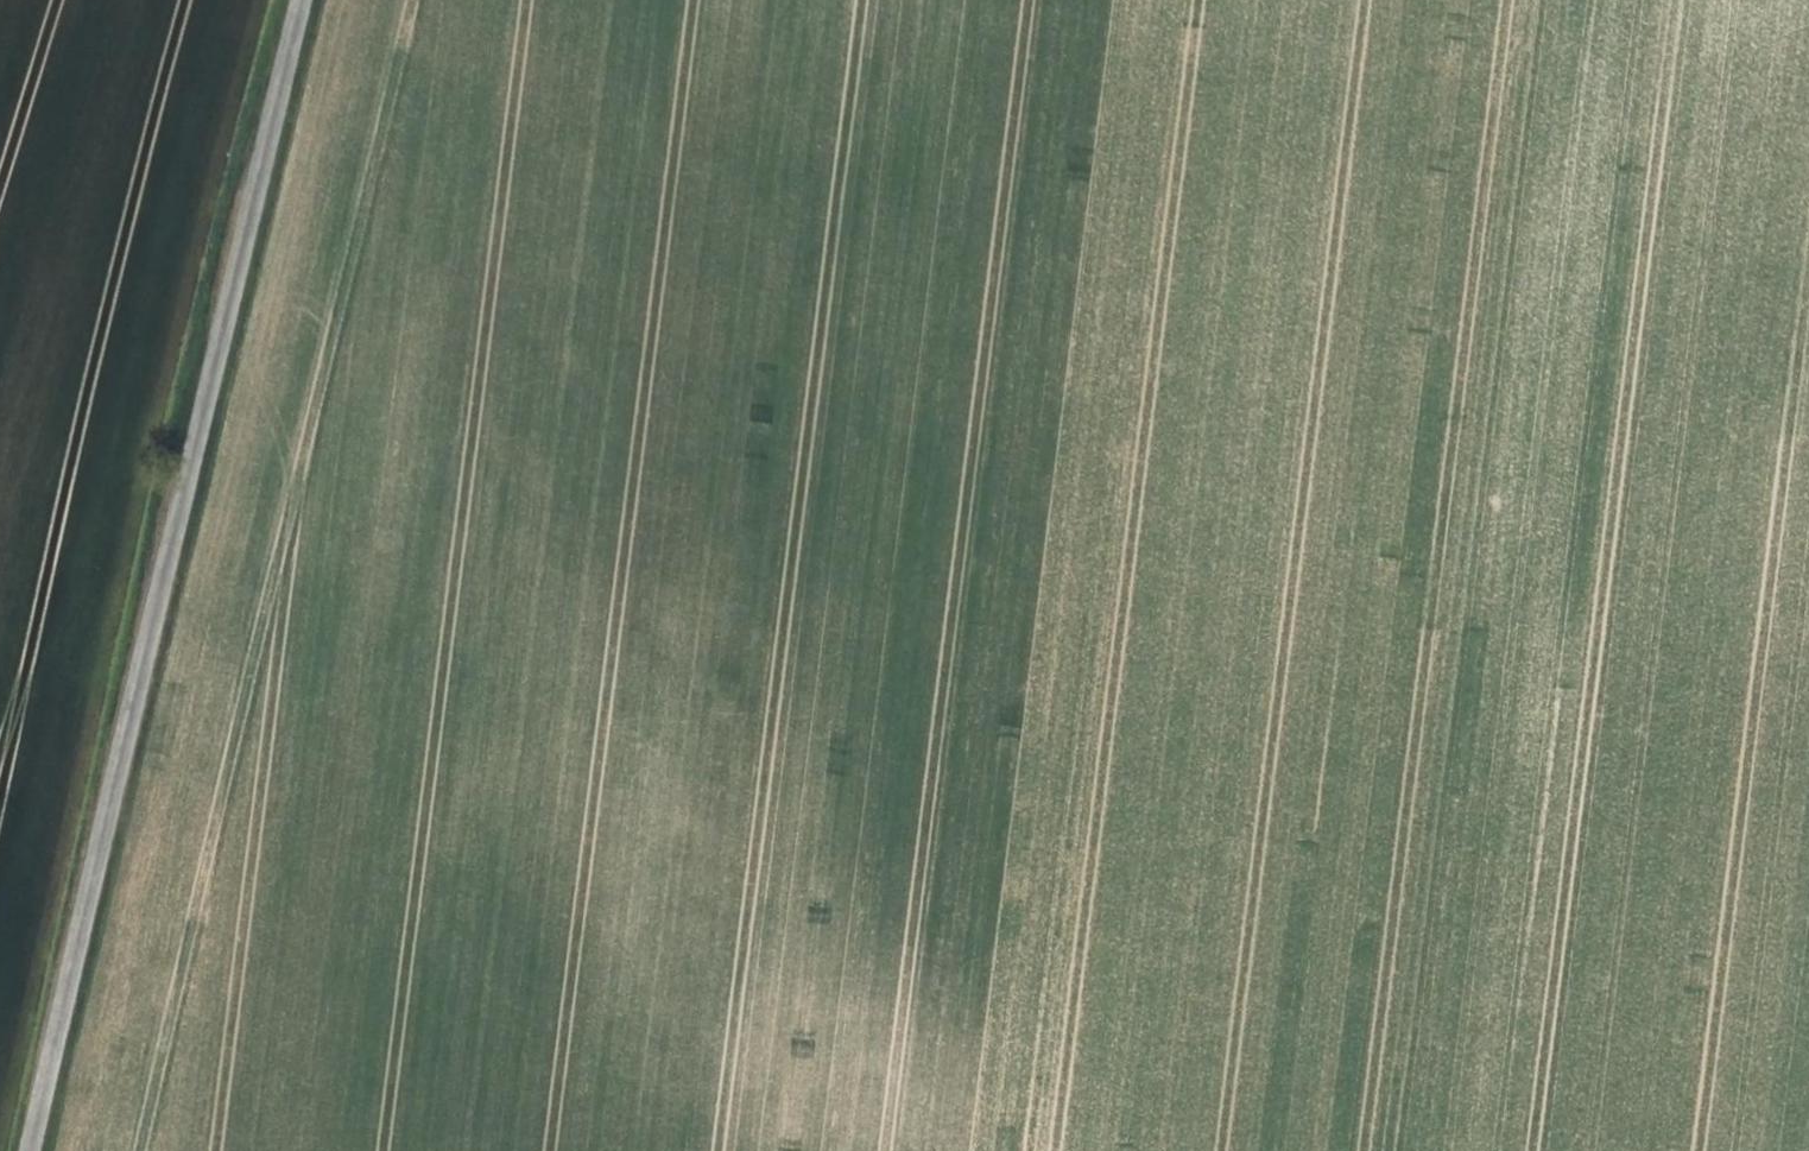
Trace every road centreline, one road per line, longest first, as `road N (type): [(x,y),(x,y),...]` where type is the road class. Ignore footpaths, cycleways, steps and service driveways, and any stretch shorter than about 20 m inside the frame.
road 1 (track): [(42,1150),(302,0)]

